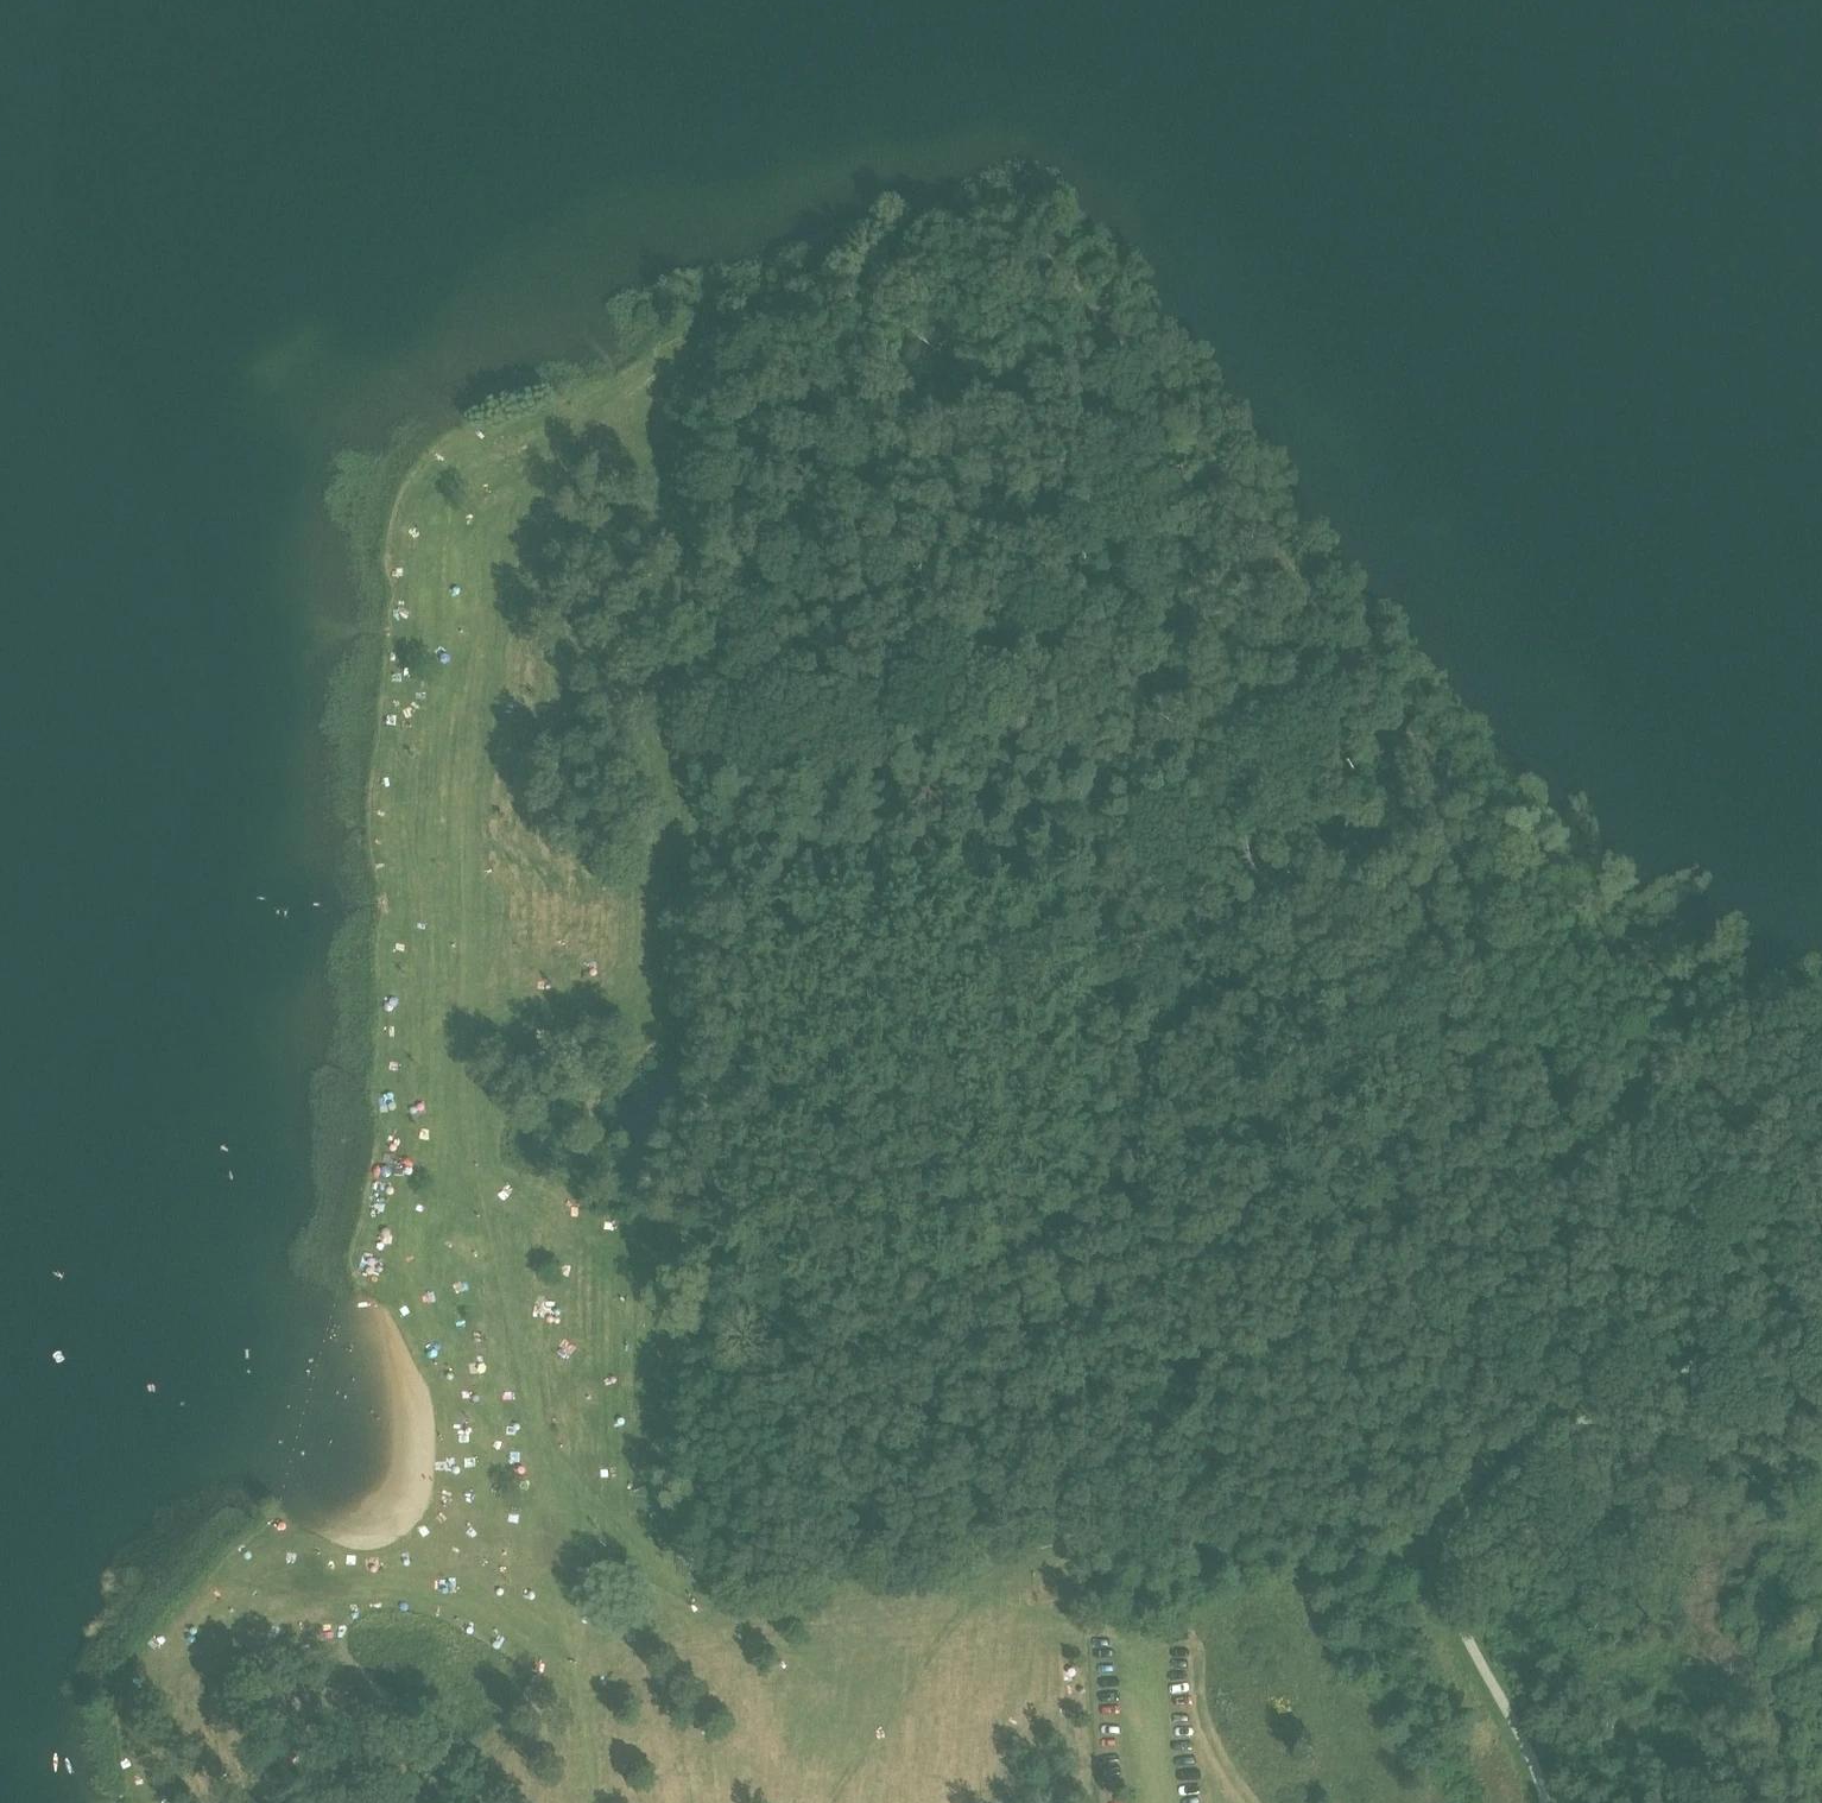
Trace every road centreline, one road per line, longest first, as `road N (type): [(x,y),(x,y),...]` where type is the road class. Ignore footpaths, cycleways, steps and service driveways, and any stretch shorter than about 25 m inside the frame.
road 1 (track): [(1157,1802),(1143,1618)]

